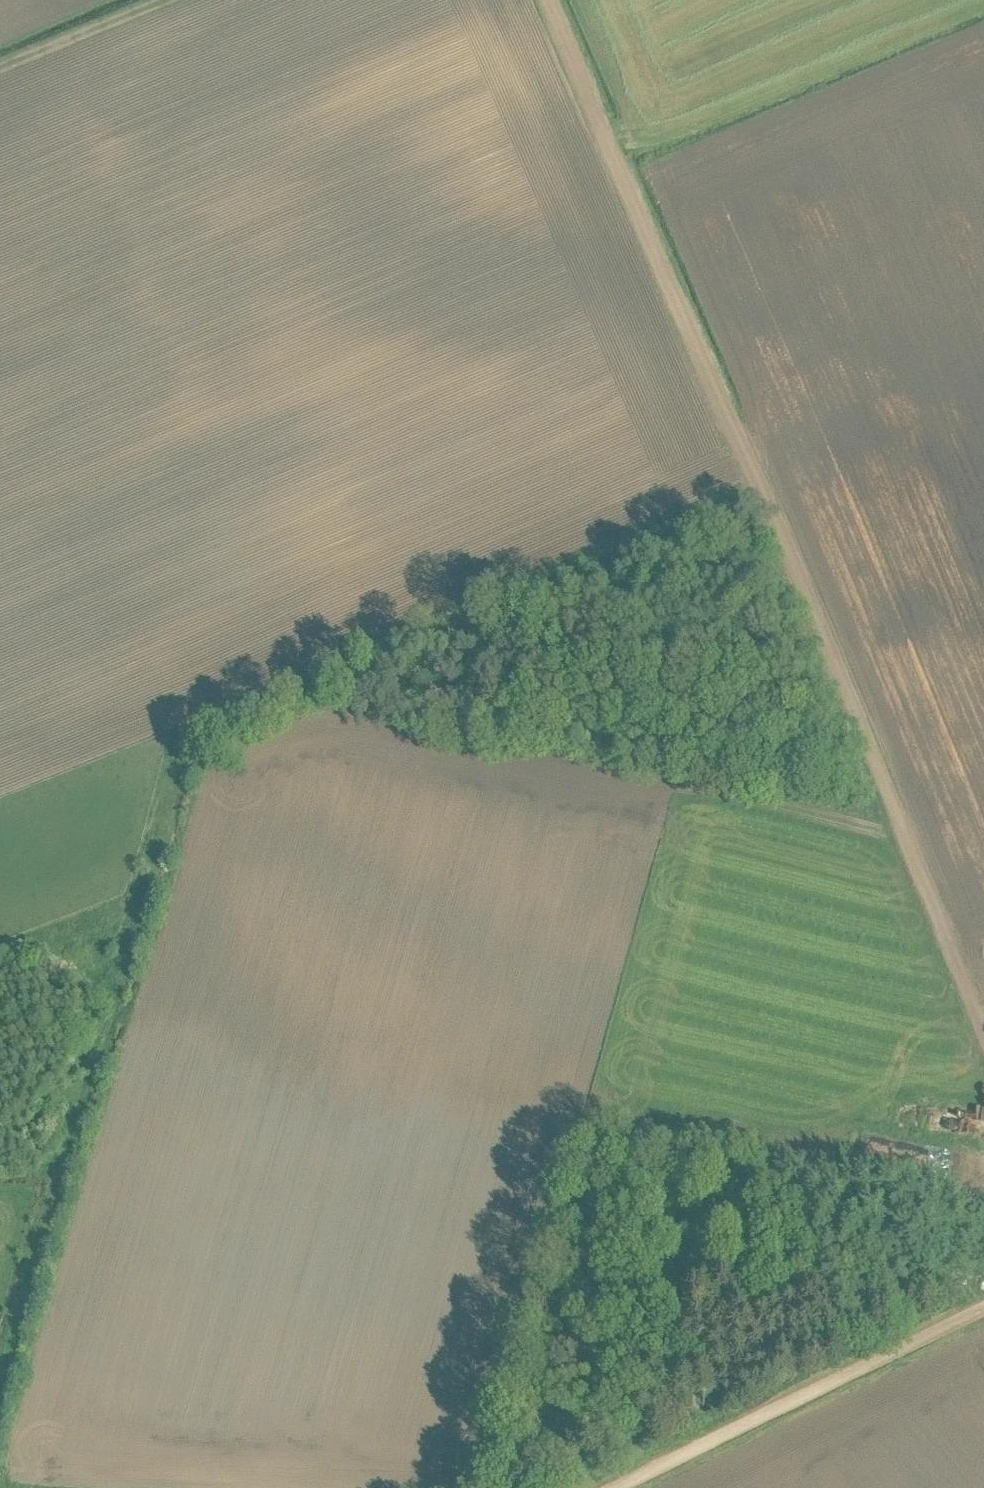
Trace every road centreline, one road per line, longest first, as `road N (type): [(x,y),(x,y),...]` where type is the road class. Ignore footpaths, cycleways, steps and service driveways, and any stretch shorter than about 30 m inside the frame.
road 1 (track): [(547,0),(983,1031)]
road 2 (track): [(0,1384),(143,900)]
road 3 (track): [(615,1487),(983,1309)]
road 4 (track): [(0,72),(175,0)]

